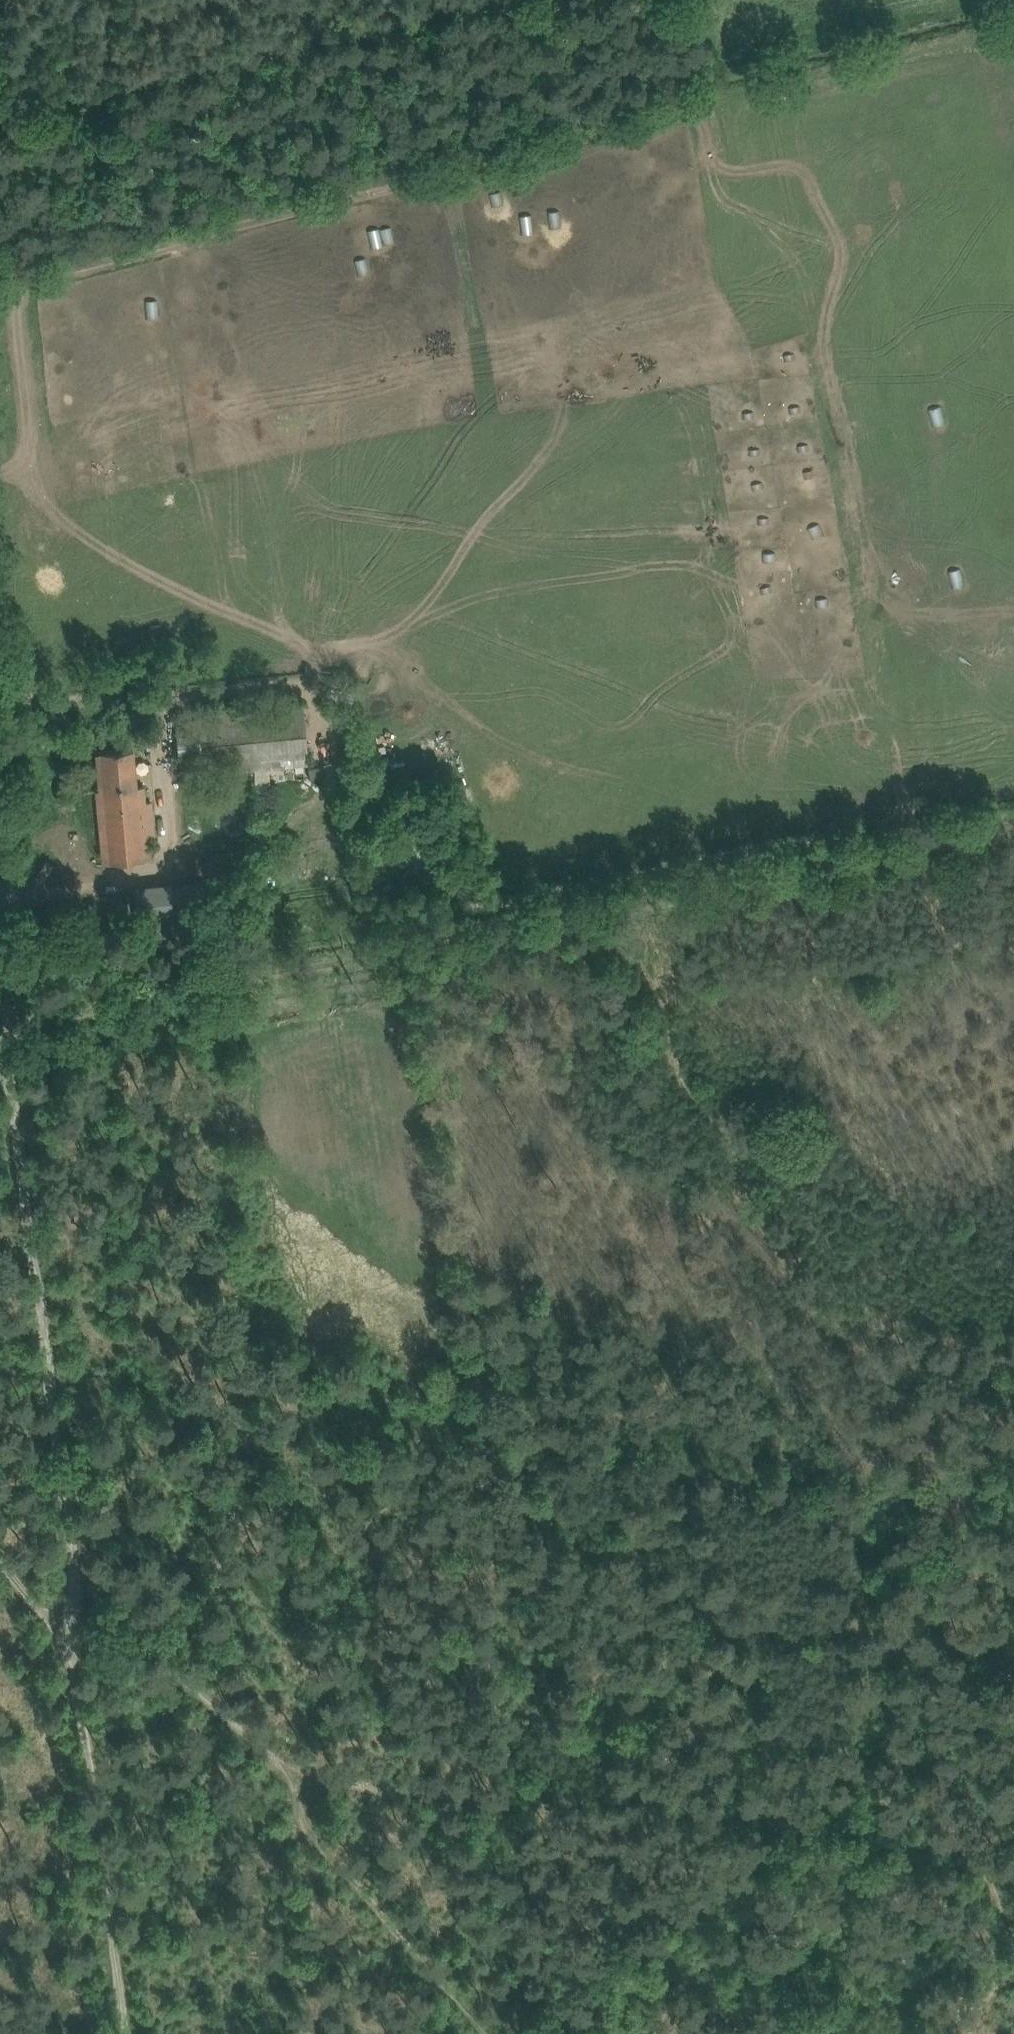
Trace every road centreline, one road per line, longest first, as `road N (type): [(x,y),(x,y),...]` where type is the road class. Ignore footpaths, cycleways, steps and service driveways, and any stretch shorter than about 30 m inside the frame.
road 1 (track): [(68,1638),(247,1758),(869,1804),(969,1827),(1013,1934)]
road 2 (track): [(1013,829),(0,1030)]
road 3 (track): [(0,1048),(72,1578),(68,1638)]
road 4 (track): [(68,1638),(123,2033)]
road 5 (track): [(247,1758),(472,2033)]

